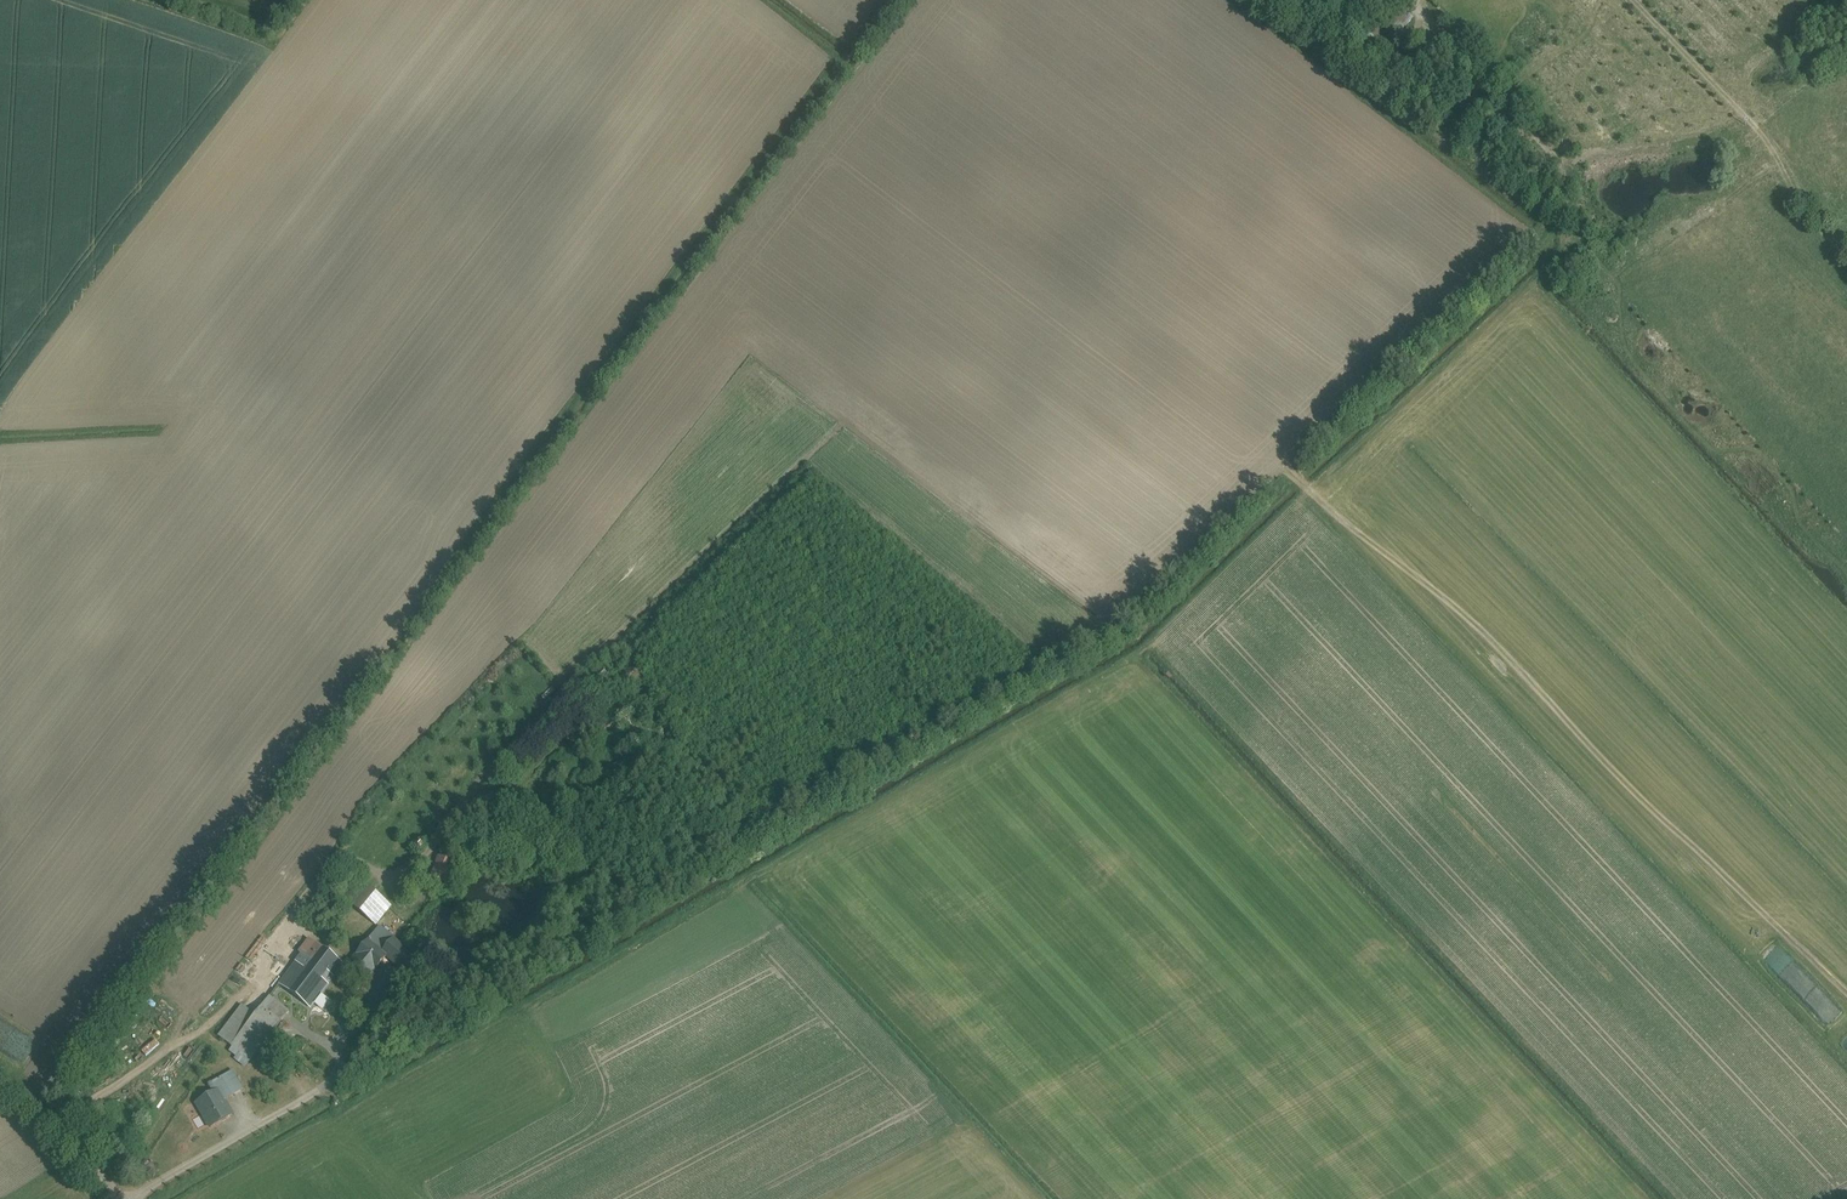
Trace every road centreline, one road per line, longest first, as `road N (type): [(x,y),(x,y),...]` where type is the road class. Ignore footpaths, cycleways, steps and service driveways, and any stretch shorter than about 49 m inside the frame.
road 1 (unclassified): [(128,1198),(0,1082)]

